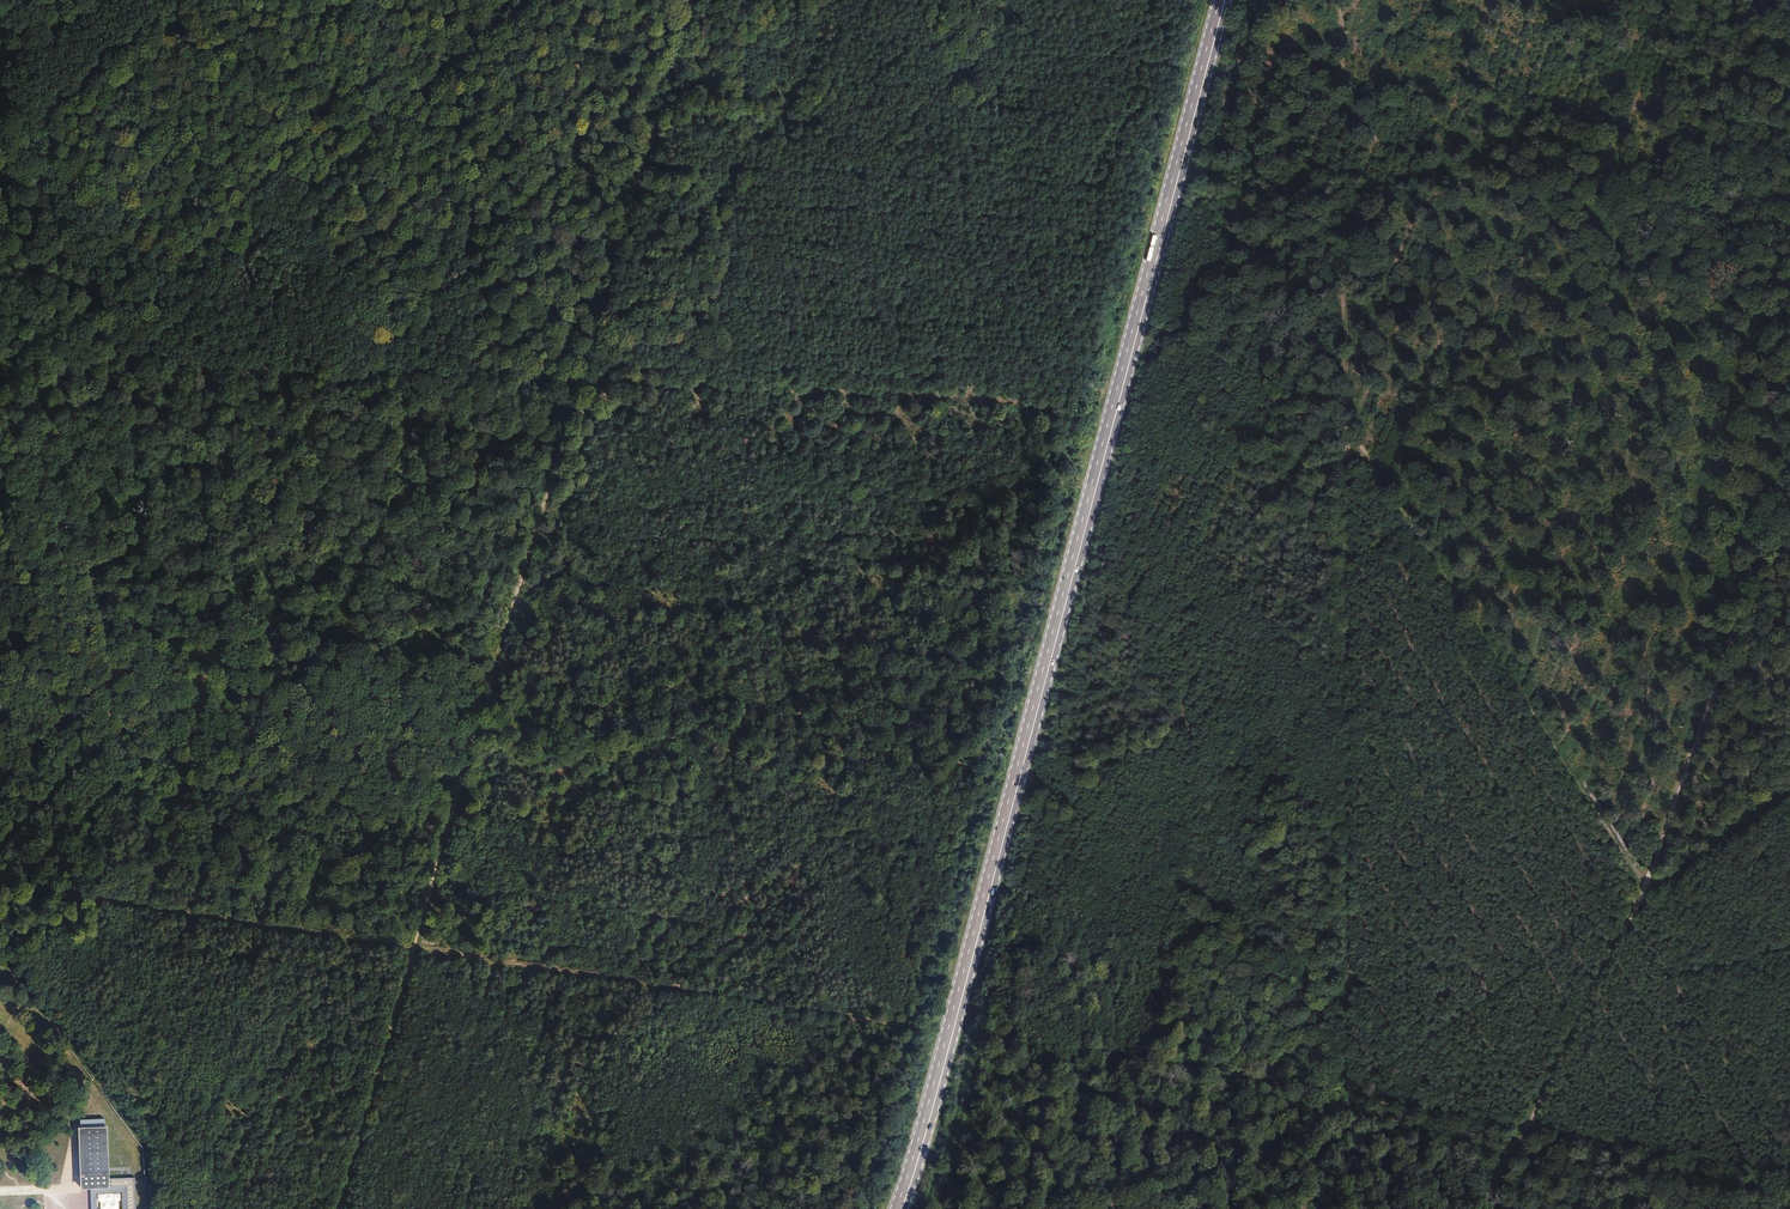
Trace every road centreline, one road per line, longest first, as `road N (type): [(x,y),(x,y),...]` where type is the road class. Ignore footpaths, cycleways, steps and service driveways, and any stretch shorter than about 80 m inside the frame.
road 1 (primary): [(899,1208),(1222,0)]
road 2 (track): [(862,0),(1097,514),(1349,1095)]
road 3 (track): [(1072,0),(1708,979)]
road 4 (track): [(414,948),(0,86)]
road 5 (track): [(951,1031),(1529,1119),(1789,1173)]
road 6 (track): [(1180,1208),(1789,789)]
road 7 (track): [(1345,388),(1429,203),(1487,168),(1551,161),(1629,187),(1789,195)]
road 8 (track): [(575,379),(1048,404)]
road 9 (track): [(0,886),(414,948)]
road 10 (track): [(1708,979),(1789,1113)]
road 11 (residential): [(0,1191),(73,1188),(71,1130)]

